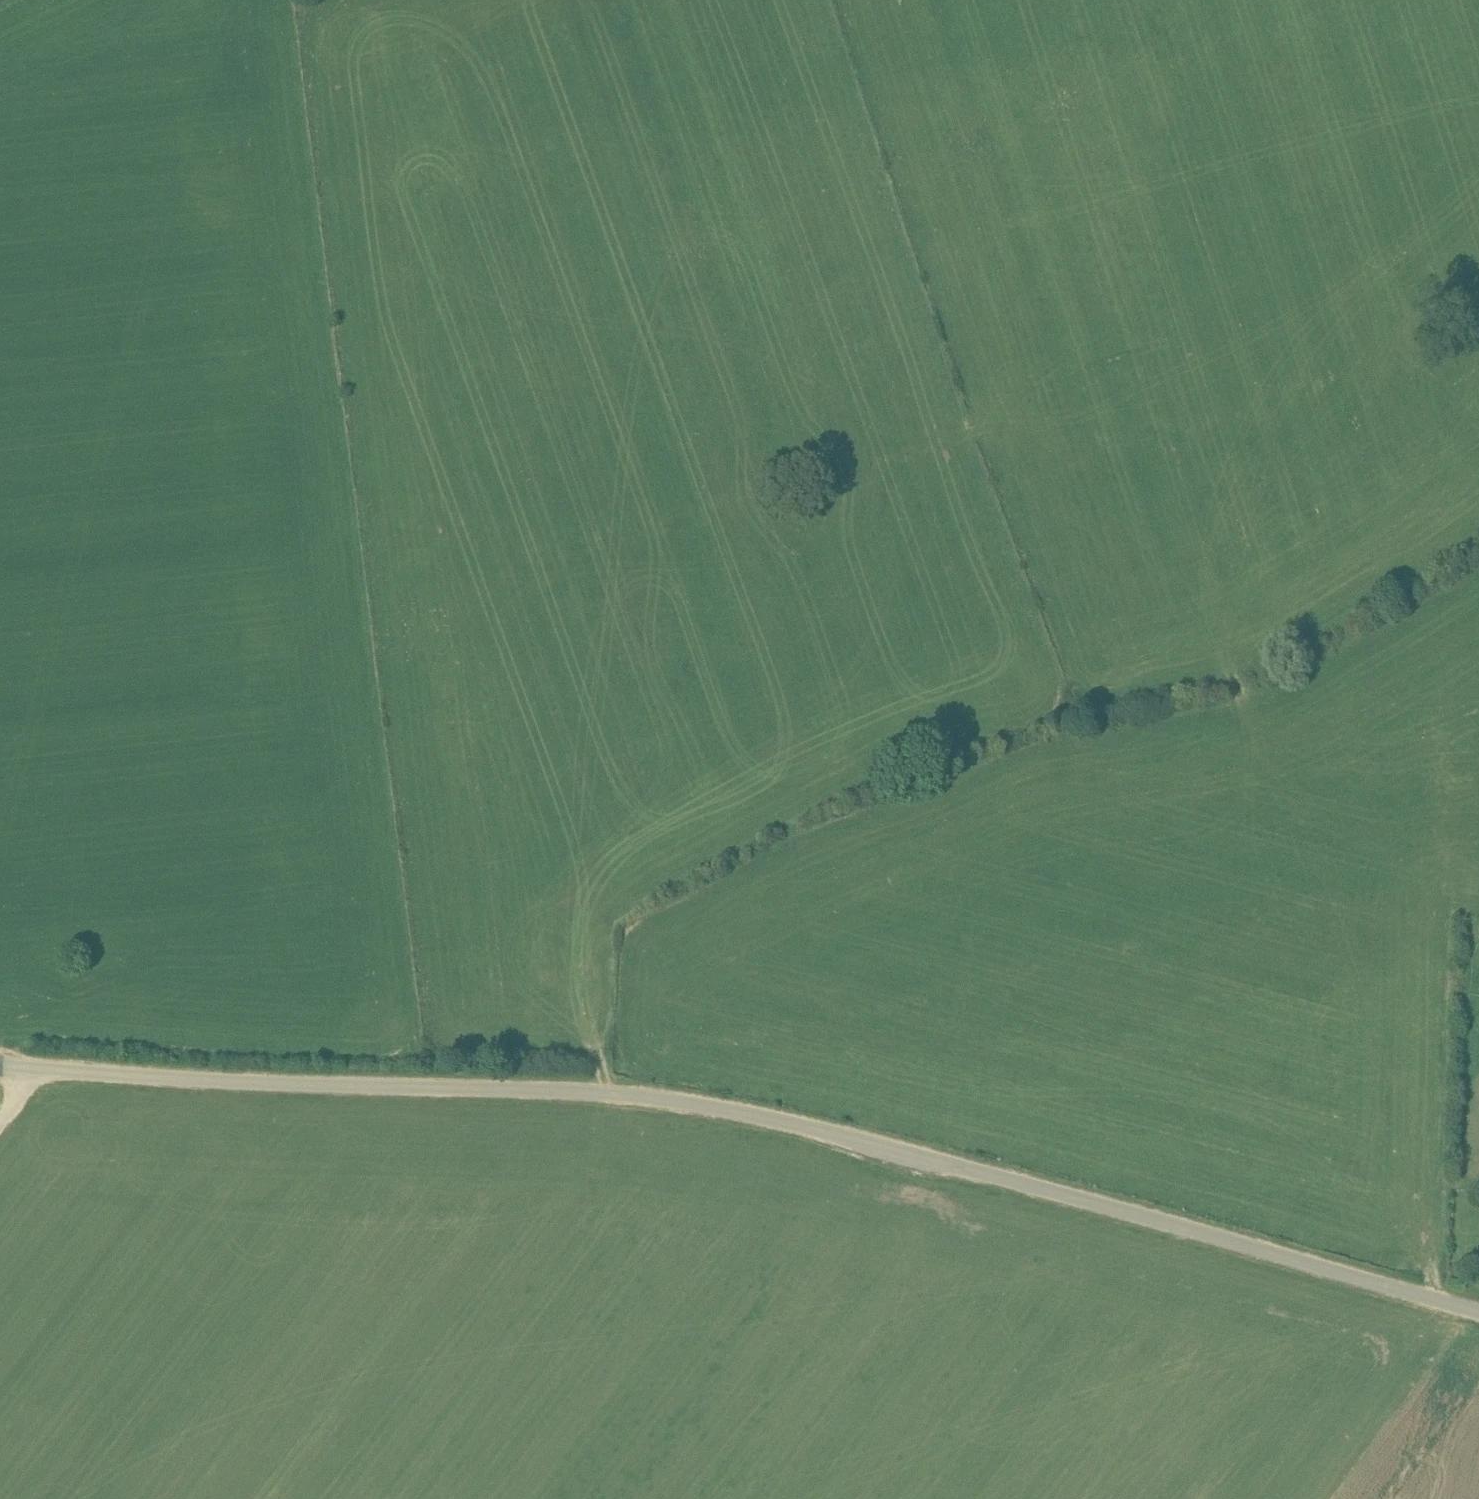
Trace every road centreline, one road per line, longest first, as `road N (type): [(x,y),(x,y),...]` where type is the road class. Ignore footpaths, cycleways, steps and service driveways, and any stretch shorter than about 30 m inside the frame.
road 1 (unclassified): [(1478,1309),(778,1120),(602,1089),(203,1078),(0,1062)]

